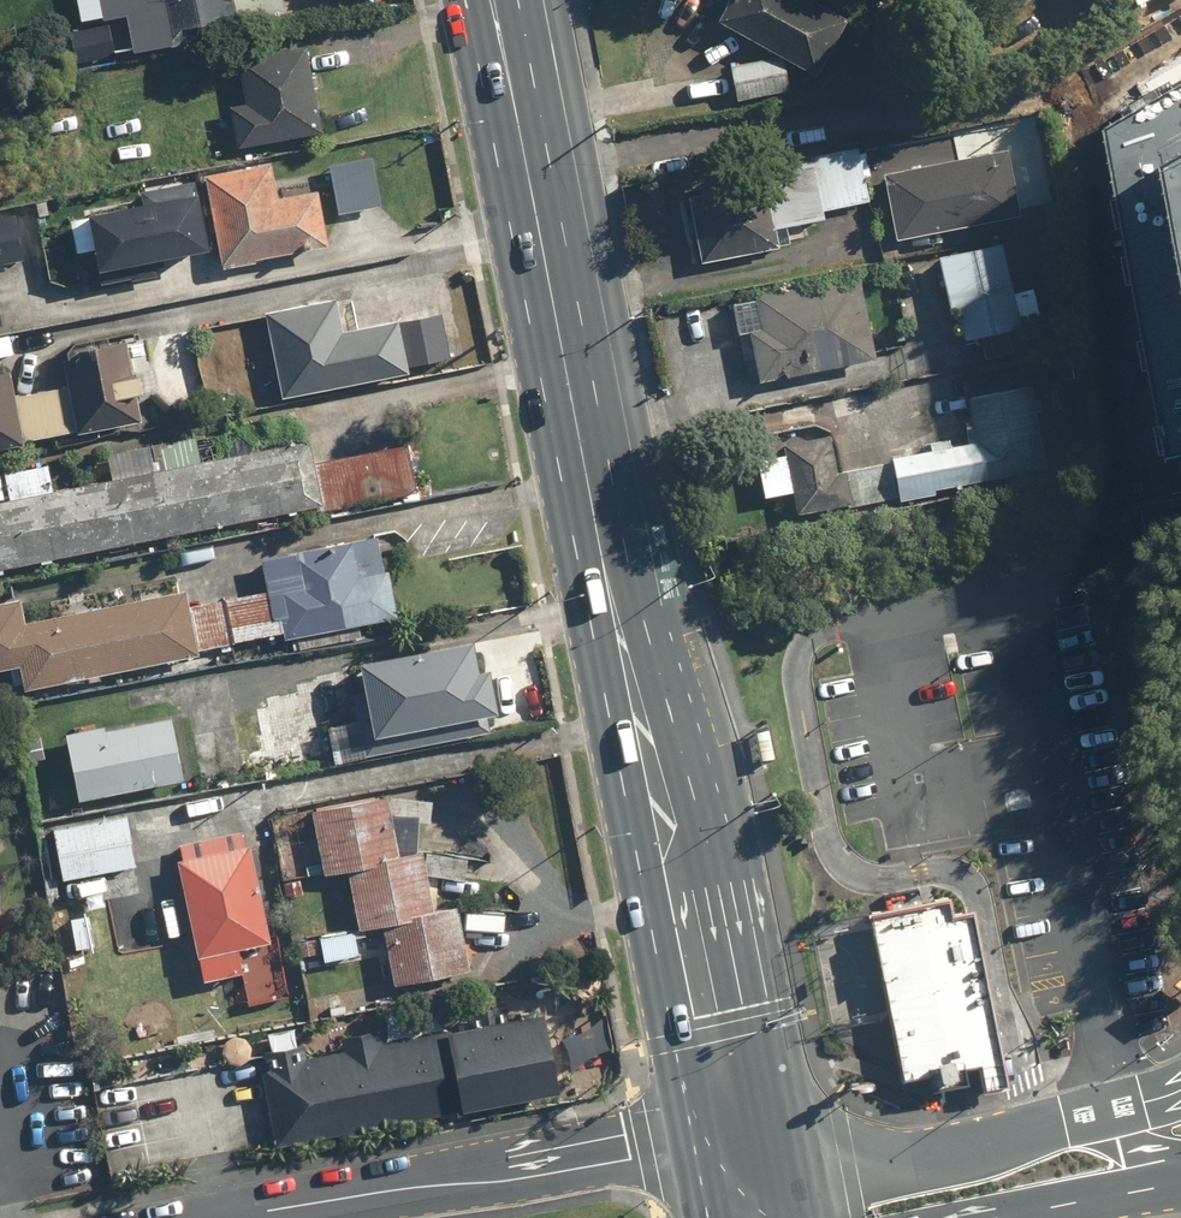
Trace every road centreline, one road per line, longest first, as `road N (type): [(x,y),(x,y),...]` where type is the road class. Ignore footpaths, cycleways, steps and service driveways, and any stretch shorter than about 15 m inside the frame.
road 1 (primary): [(503,0),(717,1033),(757,1152)]
road 2 (residential): [(226,1217),(646,1157),(757,1152)]

